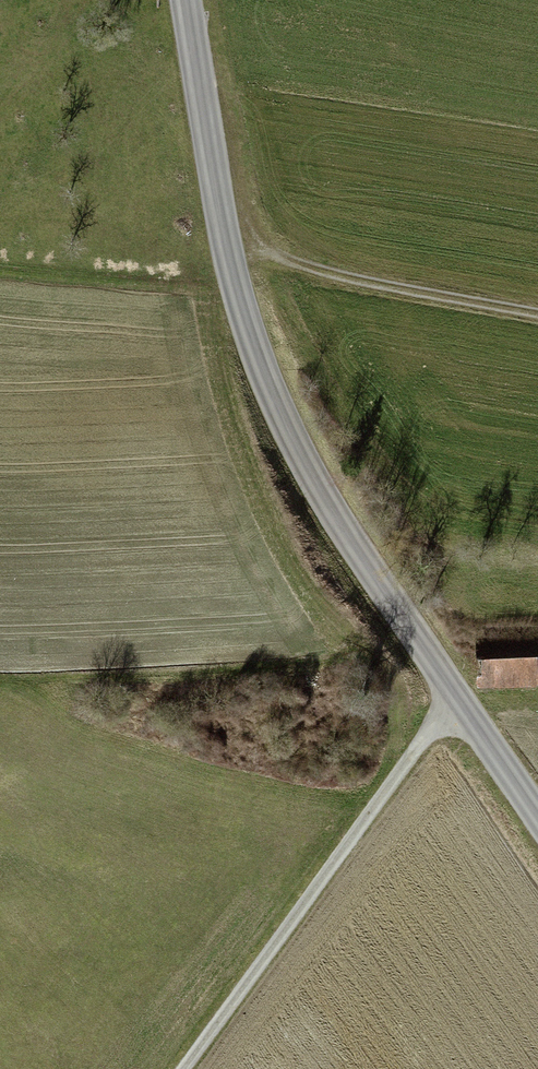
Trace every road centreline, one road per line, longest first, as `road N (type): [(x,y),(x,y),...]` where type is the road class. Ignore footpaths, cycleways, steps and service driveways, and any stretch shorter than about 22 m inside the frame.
road 1 (unclassified): [(537,799),(306,457),(251,344),(185,0)]
road 2 (track): [(188,1068),(465,692)]
road 3 (track): [(224,221),(282,266),(537,312)]
road 4 (track): [(374,815),(389,684),(308,603)]

